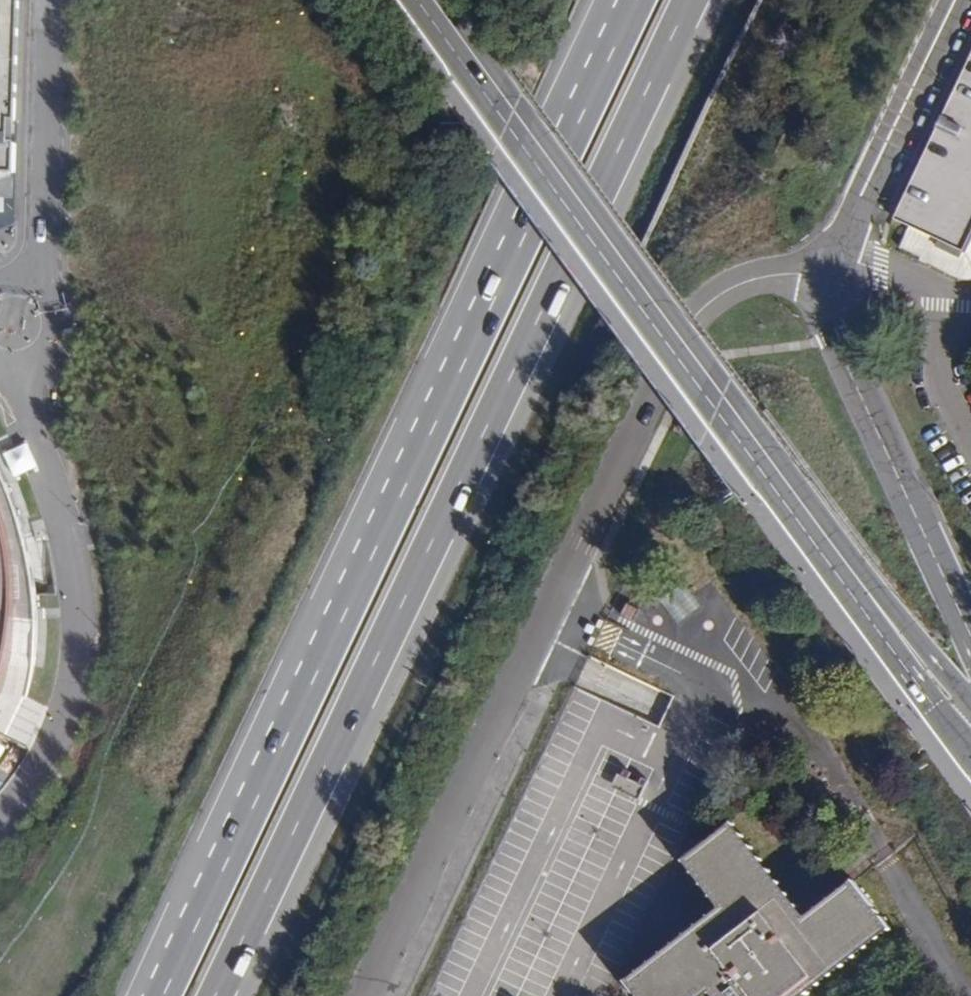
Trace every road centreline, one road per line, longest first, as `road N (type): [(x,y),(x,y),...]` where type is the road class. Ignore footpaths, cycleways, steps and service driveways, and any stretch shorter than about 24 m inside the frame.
road 1 (motorway): [(216,995),(691,0)]
road 2 (motorway): [(628,0),(158,995)]
road 3 (secondary): [(403,0),(759,493),(955,741)]
road 4 (residential): [(359,995),(644,396),(693,312),(732,285),(830,268)]
road 5 (secondary): [(970,700),(759,446),(433,0)]
road 6 (secondary): [(830,268),(834,337),(970,628)]
road 7 (residential): [(952,0),(830,268)]
road 8 (residential): [(949,307),(939,346),(941,386),(970,445)]
road 9 (residential): [(830,268),(882,272),(949,307)]

